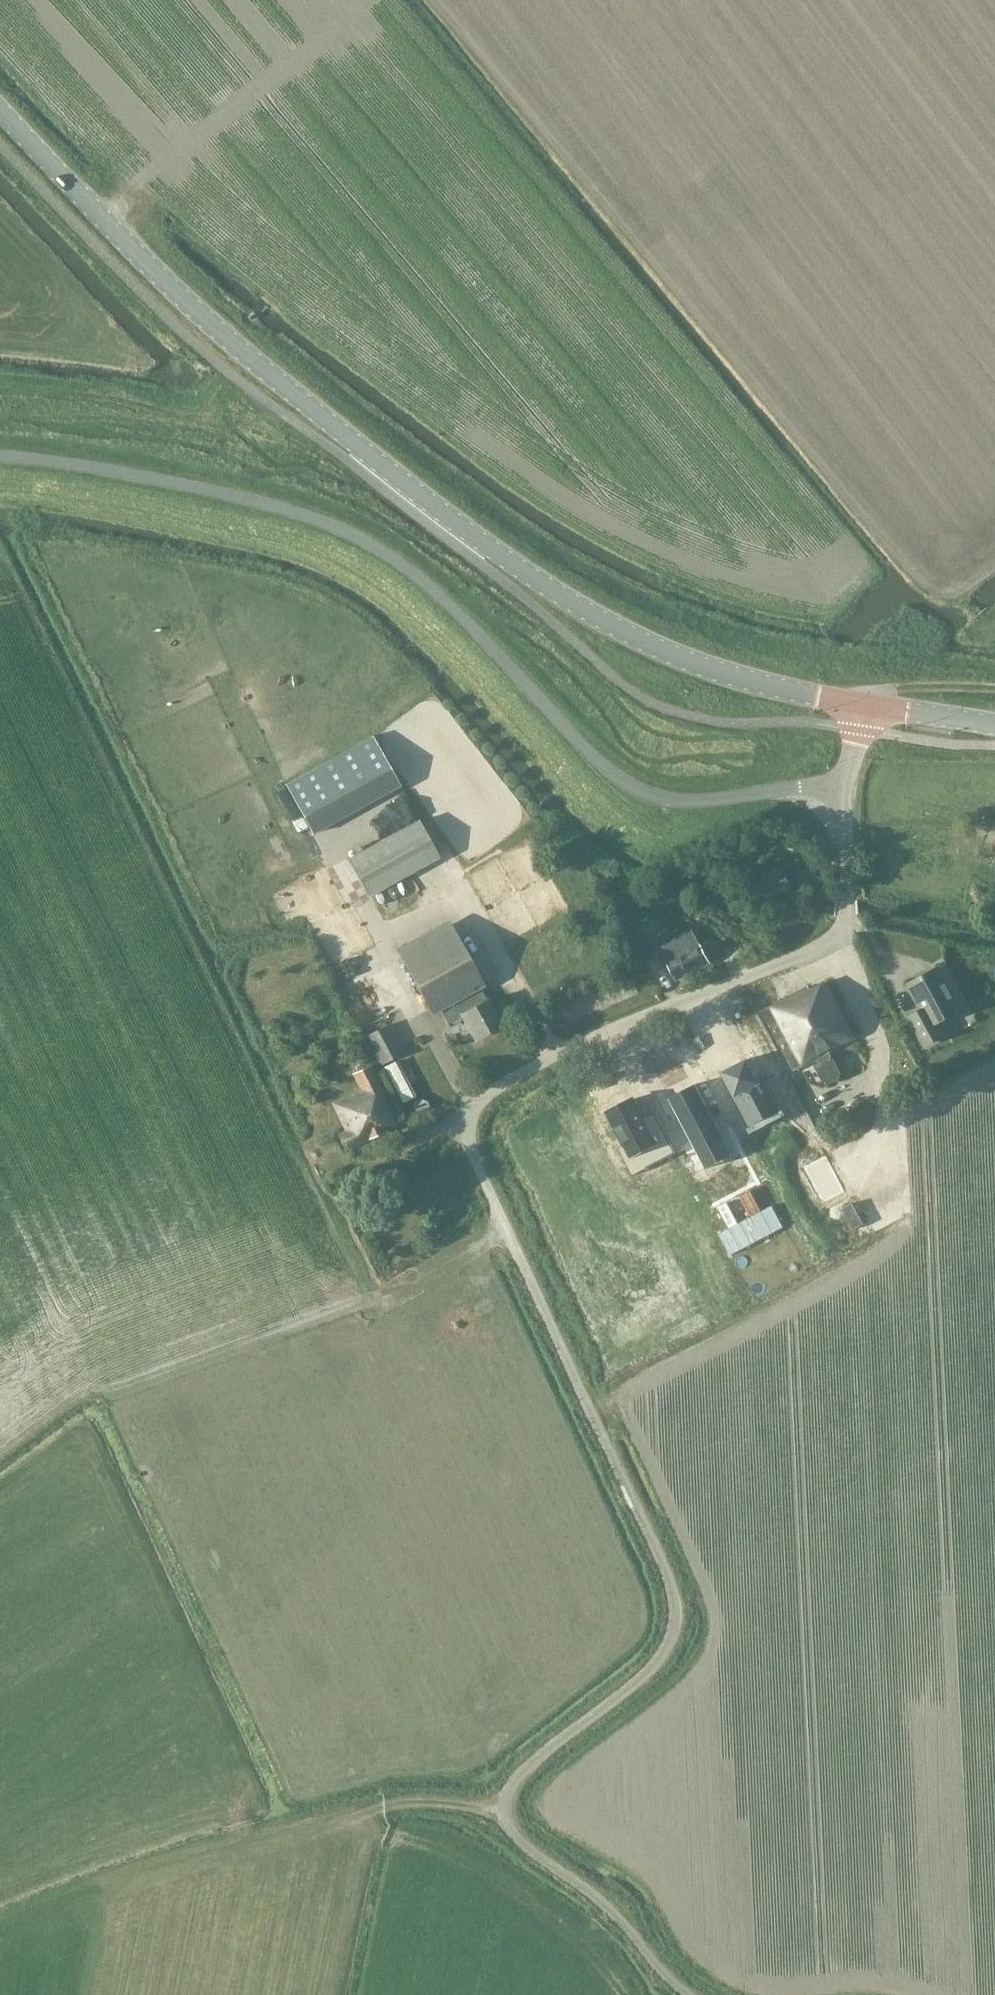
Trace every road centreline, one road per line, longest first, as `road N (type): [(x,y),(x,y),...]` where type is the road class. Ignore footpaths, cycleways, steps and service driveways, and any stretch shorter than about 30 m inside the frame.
road 1 (tertiary): [(867,704),(714,669),(544,586),(191,307),(0,110)]
road 2 (unclassified): [(0,455),(208,490),(351,535),(435,592),(600,765),(656,798),(701,800),(841,781),(867,704)]
road 3 (track): [(961,589),(932,587),(440,0)]
road 4 (track): [(994,692),(905,687),(867,704)]
road 5 (tertiary): [(994,724),(867,704)]

